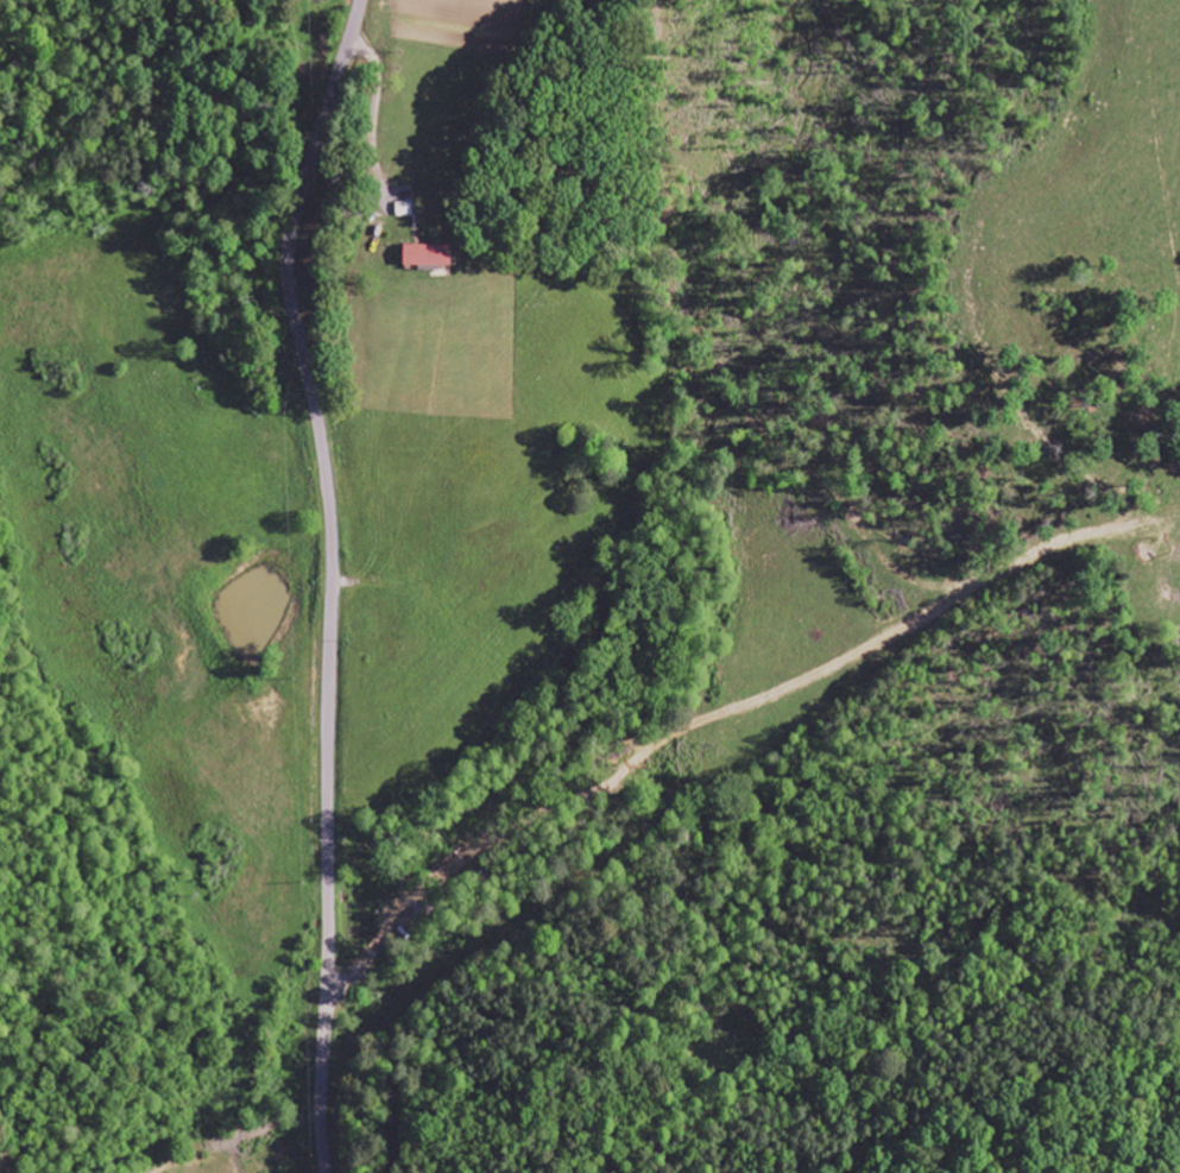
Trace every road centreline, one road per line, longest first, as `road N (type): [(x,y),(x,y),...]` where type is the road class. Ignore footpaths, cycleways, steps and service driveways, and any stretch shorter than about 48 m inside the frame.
road 1 (residential): [(320,1172),(332,550),(289,263),(297,200),(360,0)]

